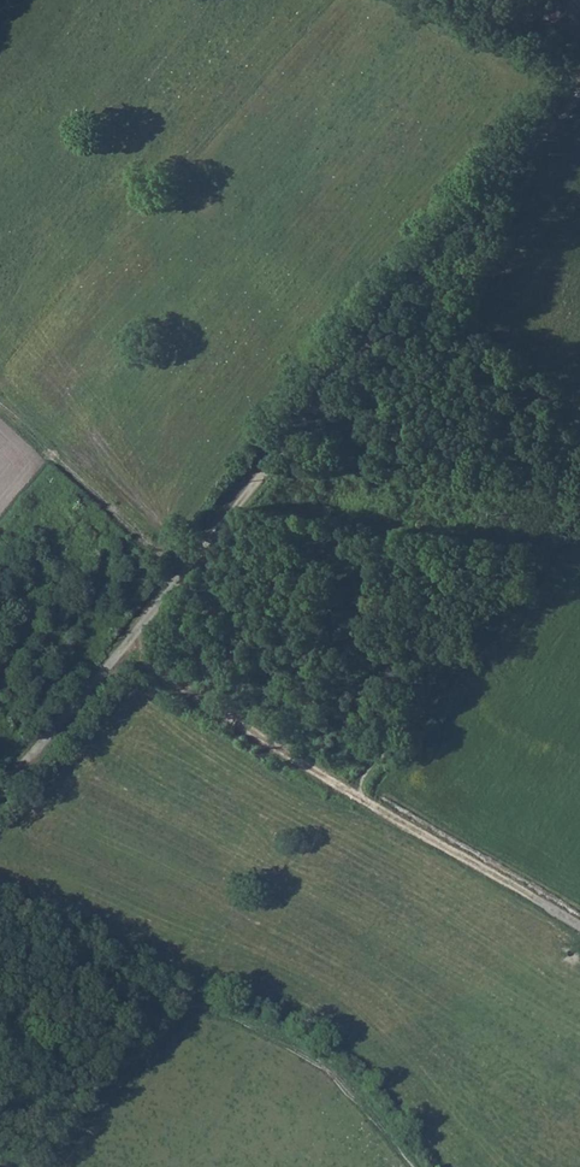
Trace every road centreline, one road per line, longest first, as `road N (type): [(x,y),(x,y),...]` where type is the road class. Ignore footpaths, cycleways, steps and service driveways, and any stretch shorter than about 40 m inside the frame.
road 1 (track): [(579,101),(458,256),(0,792)]
road 2 (track): [(579,927),(370,807),(229,717),(130,637)]

